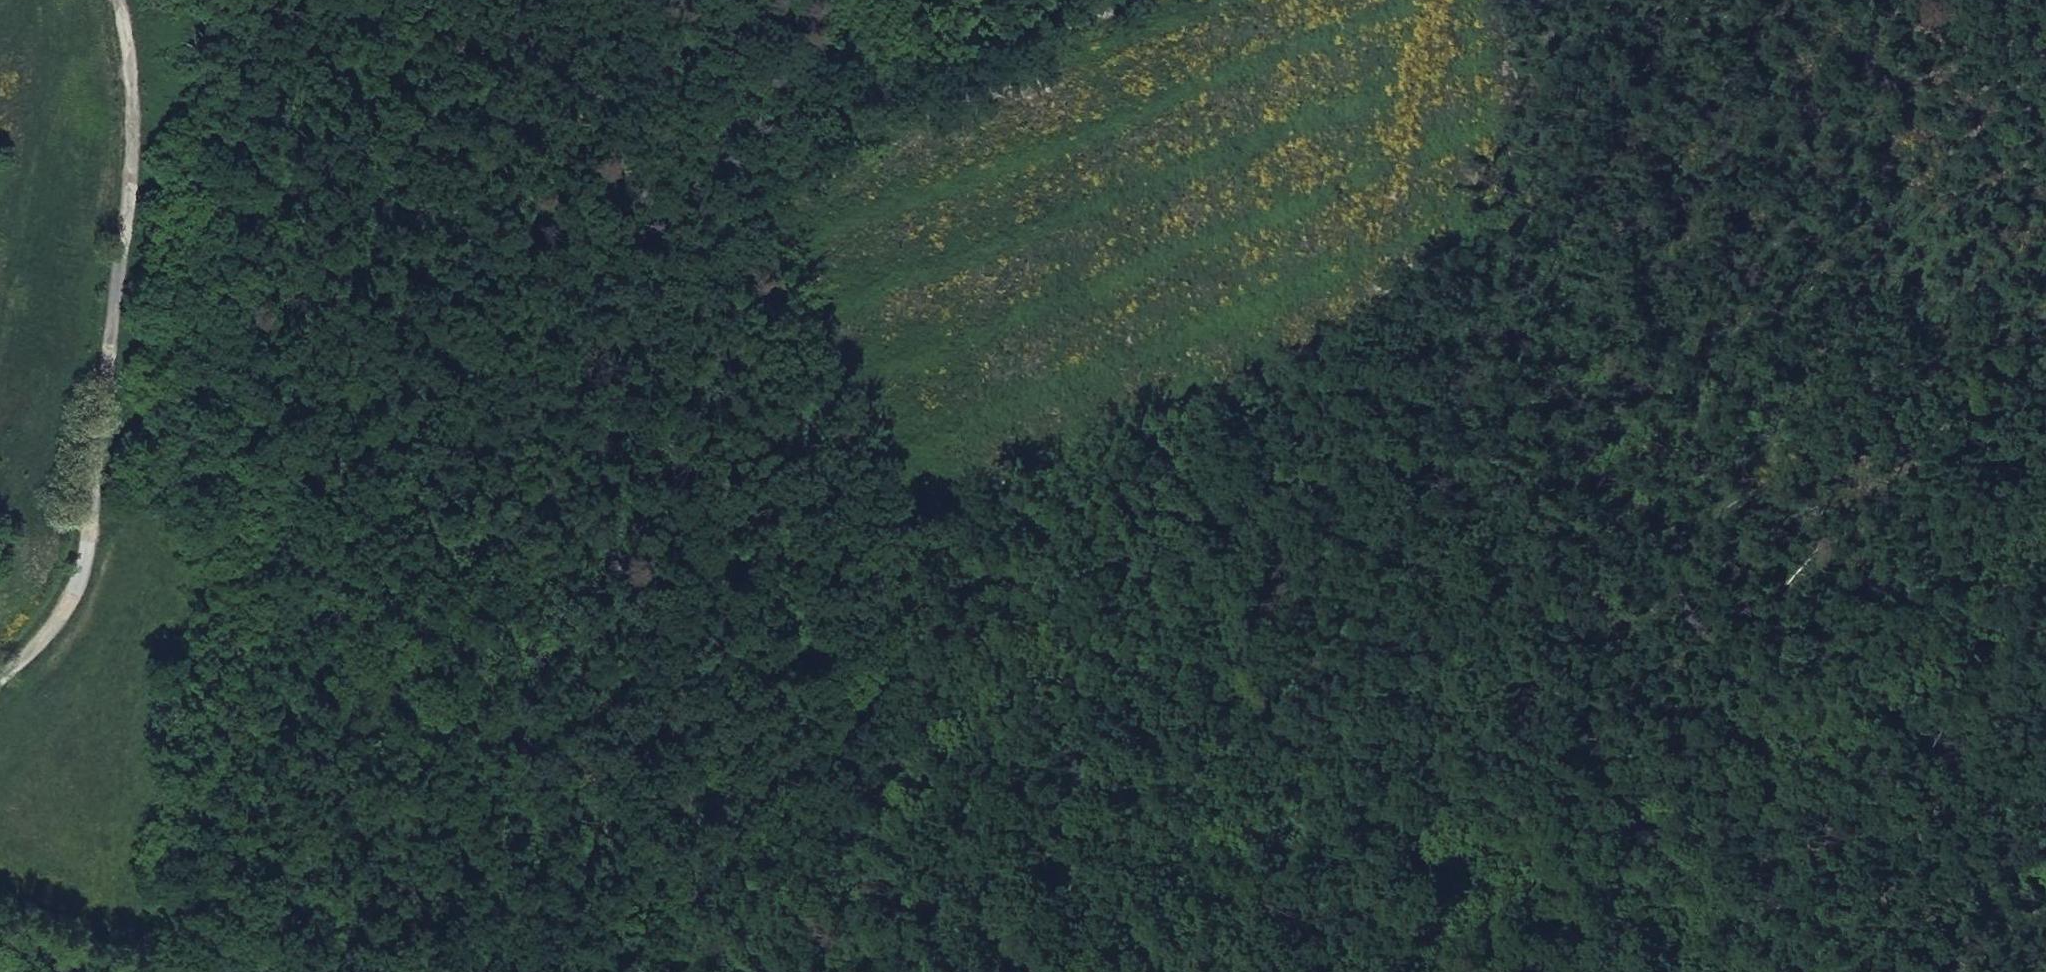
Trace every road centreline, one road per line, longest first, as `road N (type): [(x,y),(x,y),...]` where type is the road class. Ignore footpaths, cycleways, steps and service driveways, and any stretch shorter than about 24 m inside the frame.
road 1 (track): [(0,672),(66,580),(81,527),(128,132),(116,0)]

